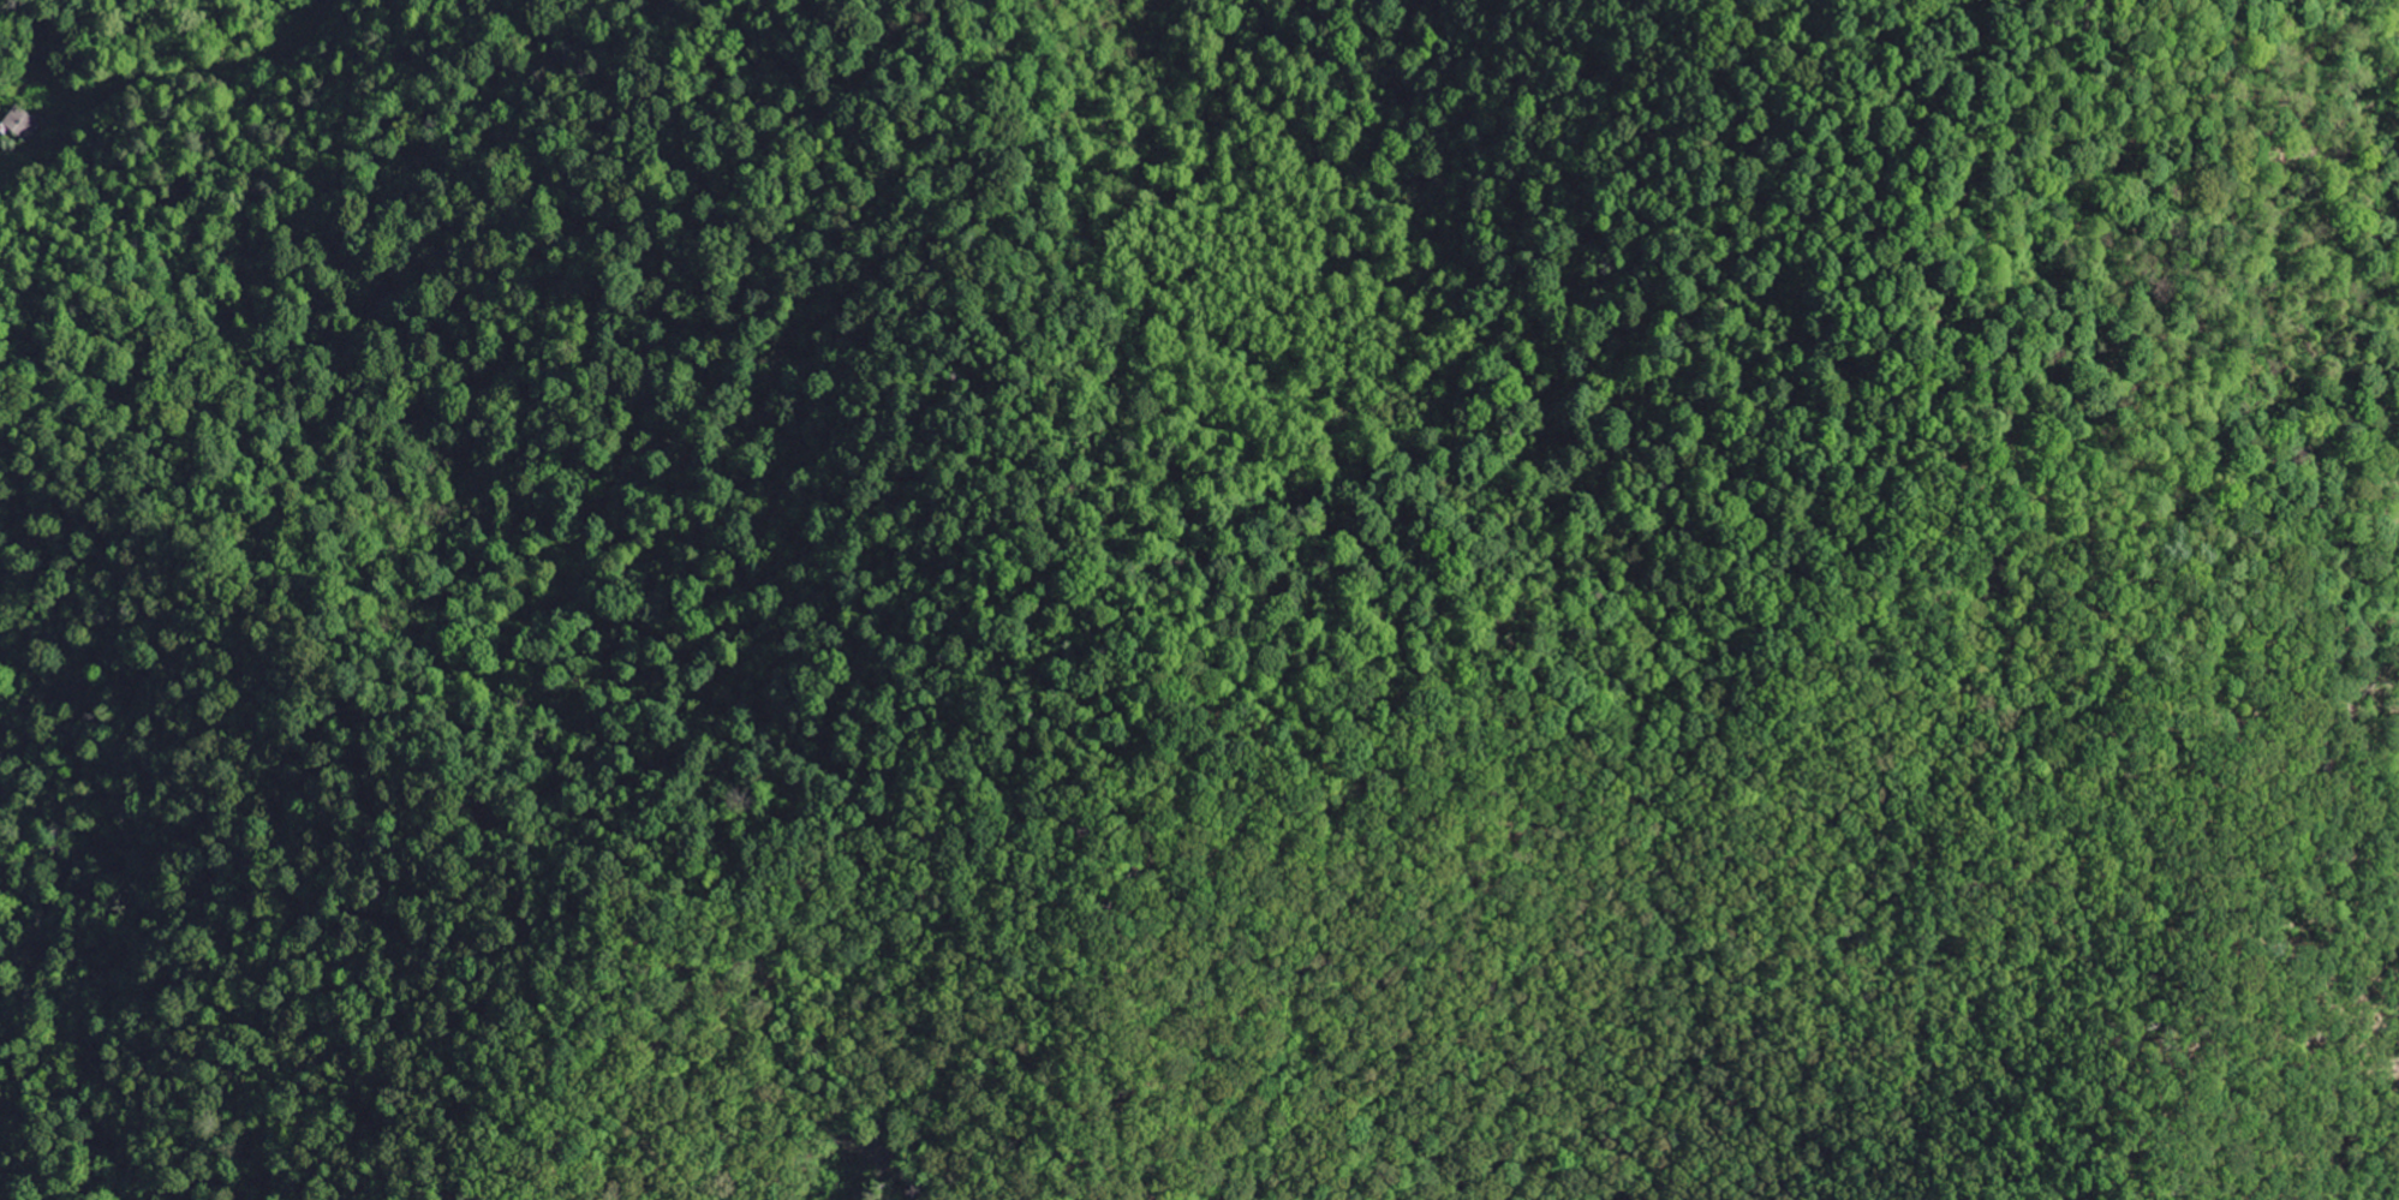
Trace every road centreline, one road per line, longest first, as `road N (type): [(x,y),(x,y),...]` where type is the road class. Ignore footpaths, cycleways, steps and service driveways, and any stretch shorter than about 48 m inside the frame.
road 1 (residential): [(0,158),(64,142),(137,83),(282,59),(310,42),(334,10)]

